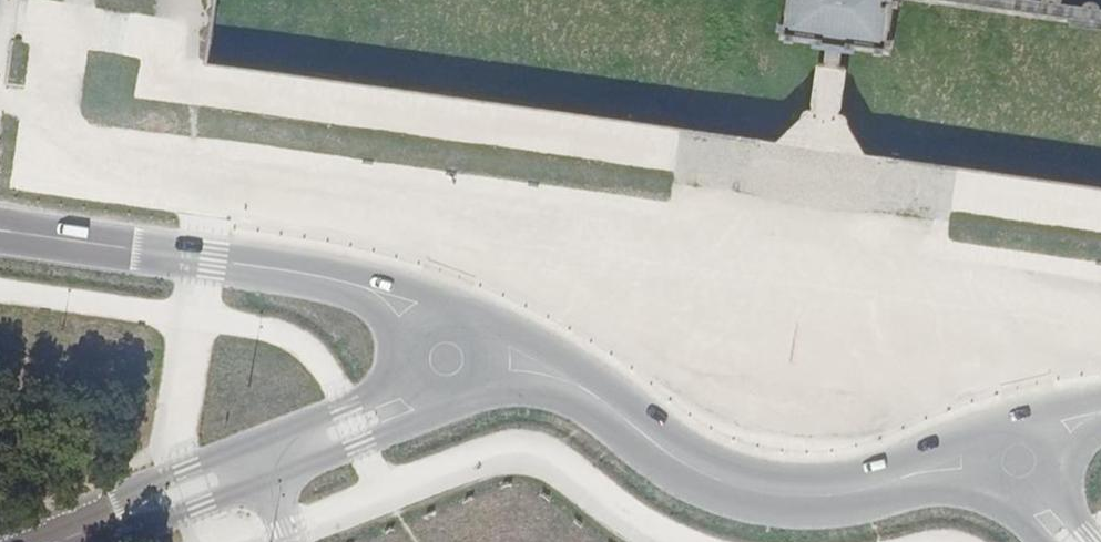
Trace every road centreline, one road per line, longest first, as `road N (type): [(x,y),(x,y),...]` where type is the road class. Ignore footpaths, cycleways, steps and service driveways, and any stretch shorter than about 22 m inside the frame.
road 1 (tertiary): [(447,359),(508,360),(567,378),(688,466),(771,495),(854,491),(1015,464)]
road 2 (tertiary): [(447,359),(398,304),(348,282),(284,266),(0,231)]
road 3 (tertiary): [(259,463),(421,394),(447,359)]
road 4 (tertiary): [(52,541),(207,483)]

